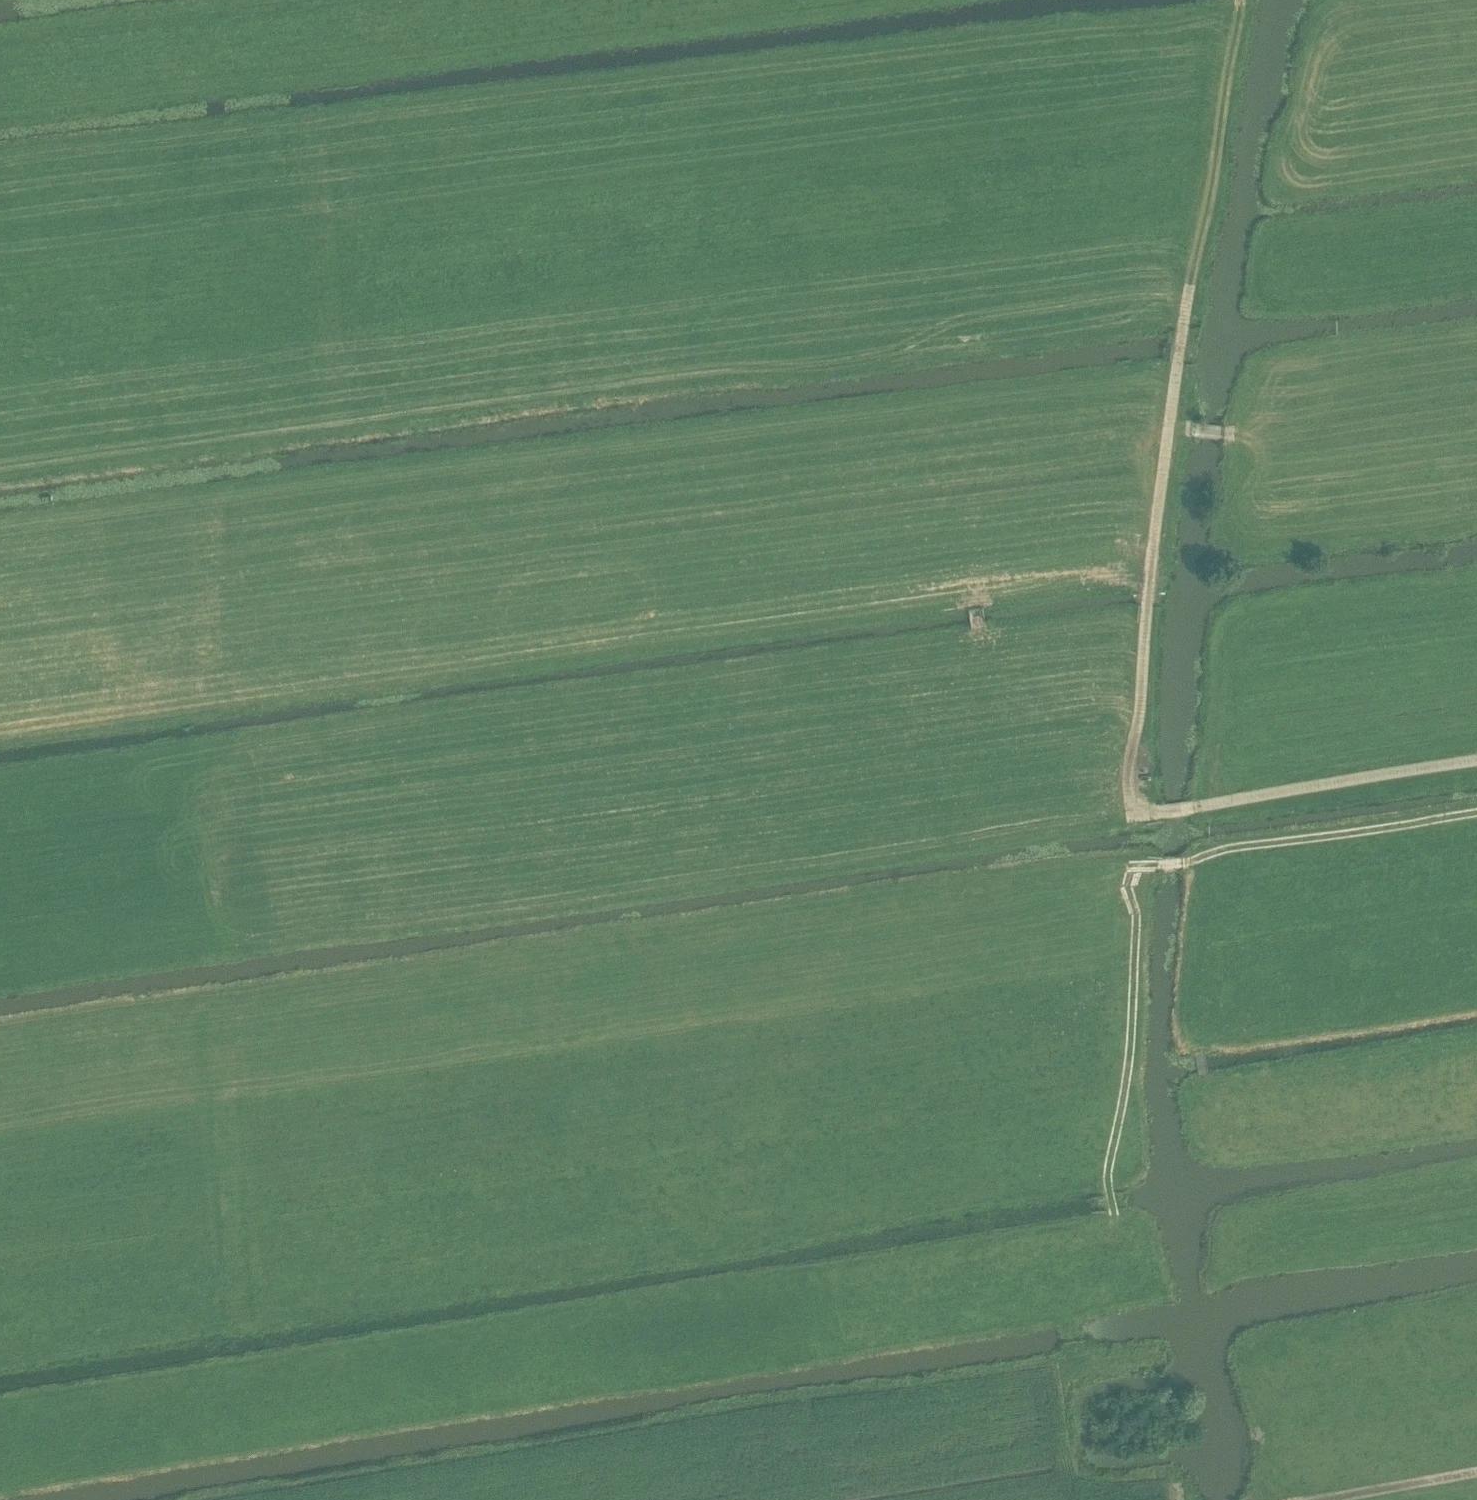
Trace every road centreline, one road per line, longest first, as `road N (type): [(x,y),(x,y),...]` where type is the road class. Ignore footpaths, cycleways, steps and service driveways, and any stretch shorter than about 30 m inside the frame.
road 1 (track): [(1239,0),(1168,427),(1132,780),(1137,813)]
road 2 (track): [(1115,1216),(1107,1176),(1135,968),(1131,861),(1195,865),(1237,850),(1476,812)]
road 3 (track): [(1199,810),(1476,764)]
road 4 (track): [(1322,1499),(1476,1472)]
road 5 (track): [(1318,427),(1233,434),(1168,427)]

